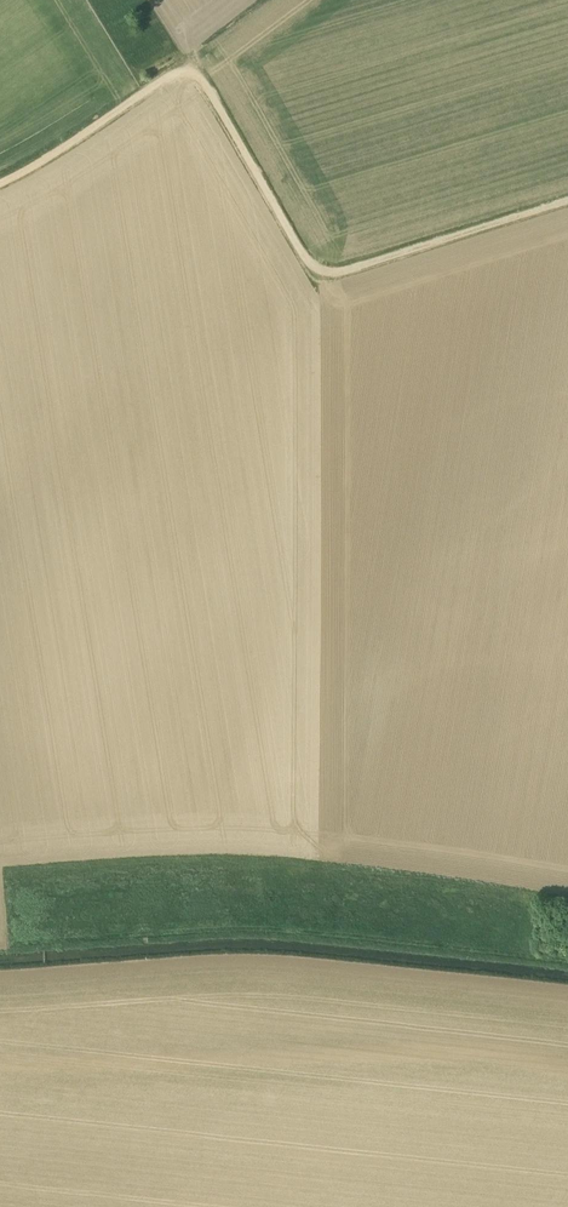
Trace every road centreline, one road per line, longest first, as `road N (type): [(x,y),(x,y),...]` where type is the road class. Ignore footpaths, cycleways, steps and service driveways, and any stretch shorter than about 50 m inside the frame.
road 1 (track): [(567,203),(376,262),(320,269),(308,261),(195,73),(178,72),(0,181)]

